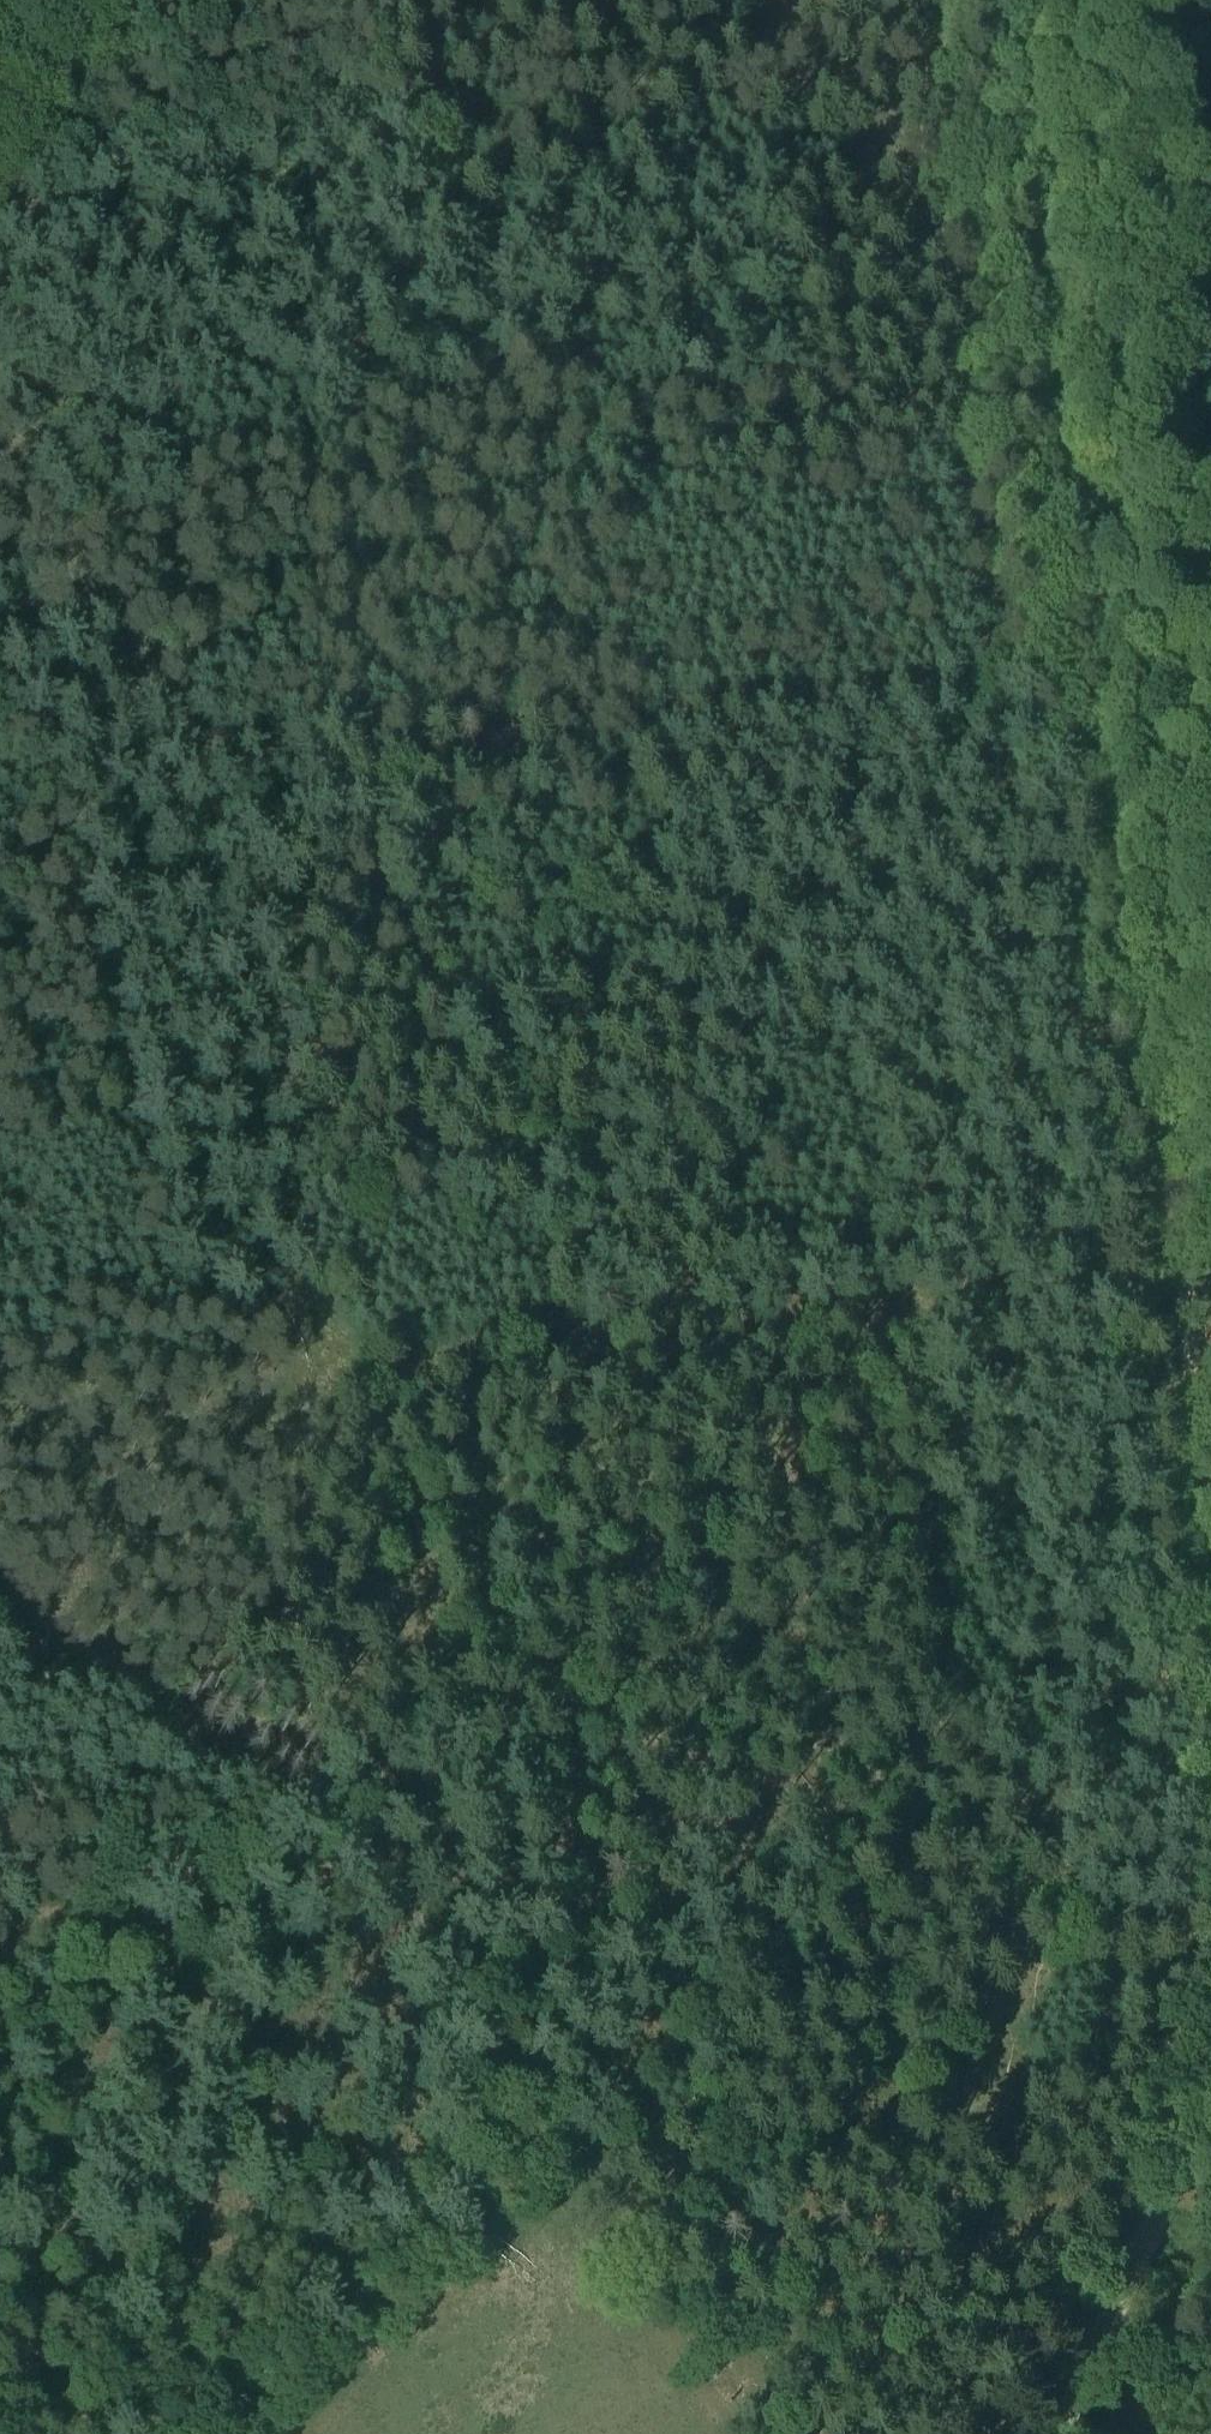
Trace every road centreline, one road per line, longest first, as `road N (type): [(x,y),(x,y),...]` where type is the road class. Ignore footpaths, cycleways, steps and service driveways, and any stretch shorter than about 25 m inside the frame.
road 1 (track): [(1210,1540),(1043,0)]
road 2 (track): [(1044,2433),(1210,2076)]
road 3 (track): [(86,0),(0,104)]

